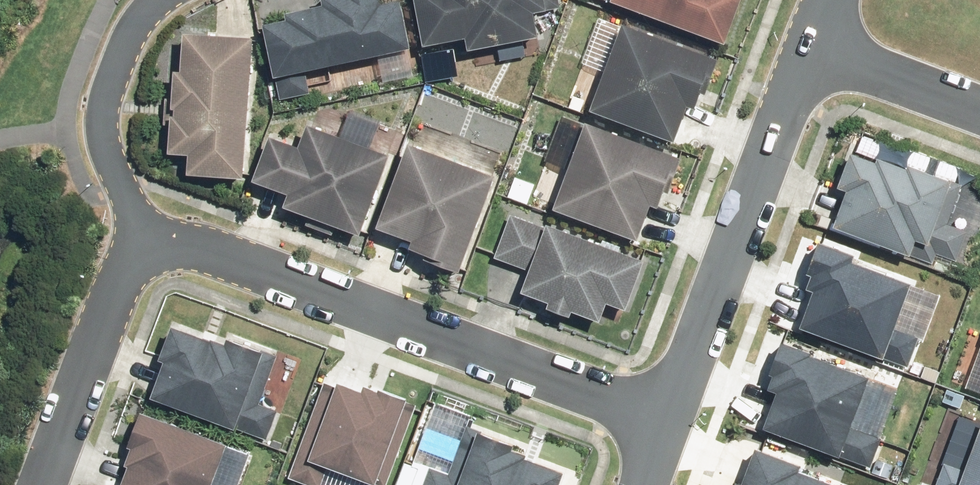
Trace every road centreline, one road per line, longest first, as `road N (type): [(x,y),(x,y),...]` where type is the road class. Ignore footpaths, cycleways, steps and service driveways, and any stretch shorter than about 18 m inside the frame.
road 1 (residential): [(673,417),(212,250),(149,246)]
road 2 (residential): [(812,45),(673,417)]
road 3 (residential): [(156,0),(134,26),(108,97),(111,149),(149,246)]
road 4 (residential): [(149,246),(122,277),(45,484)]
road 5 (residential): [(812,45),(979,104)]

